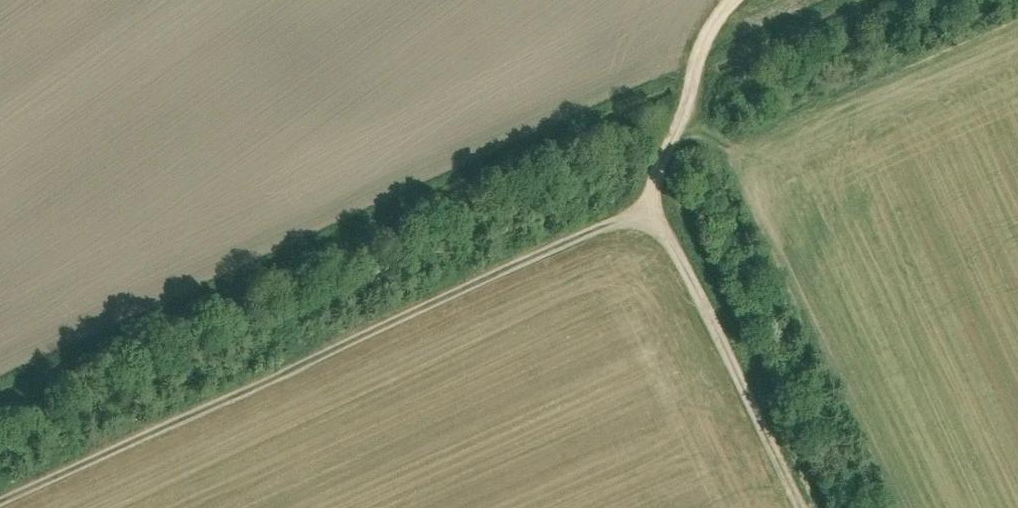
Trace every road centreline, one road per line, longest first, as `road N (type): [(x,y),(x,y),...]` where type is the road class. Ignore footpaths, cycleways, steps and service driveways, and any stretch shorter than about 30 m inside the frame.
road 1 (unclassified): [(797,507),(693,284),(640,236)]

